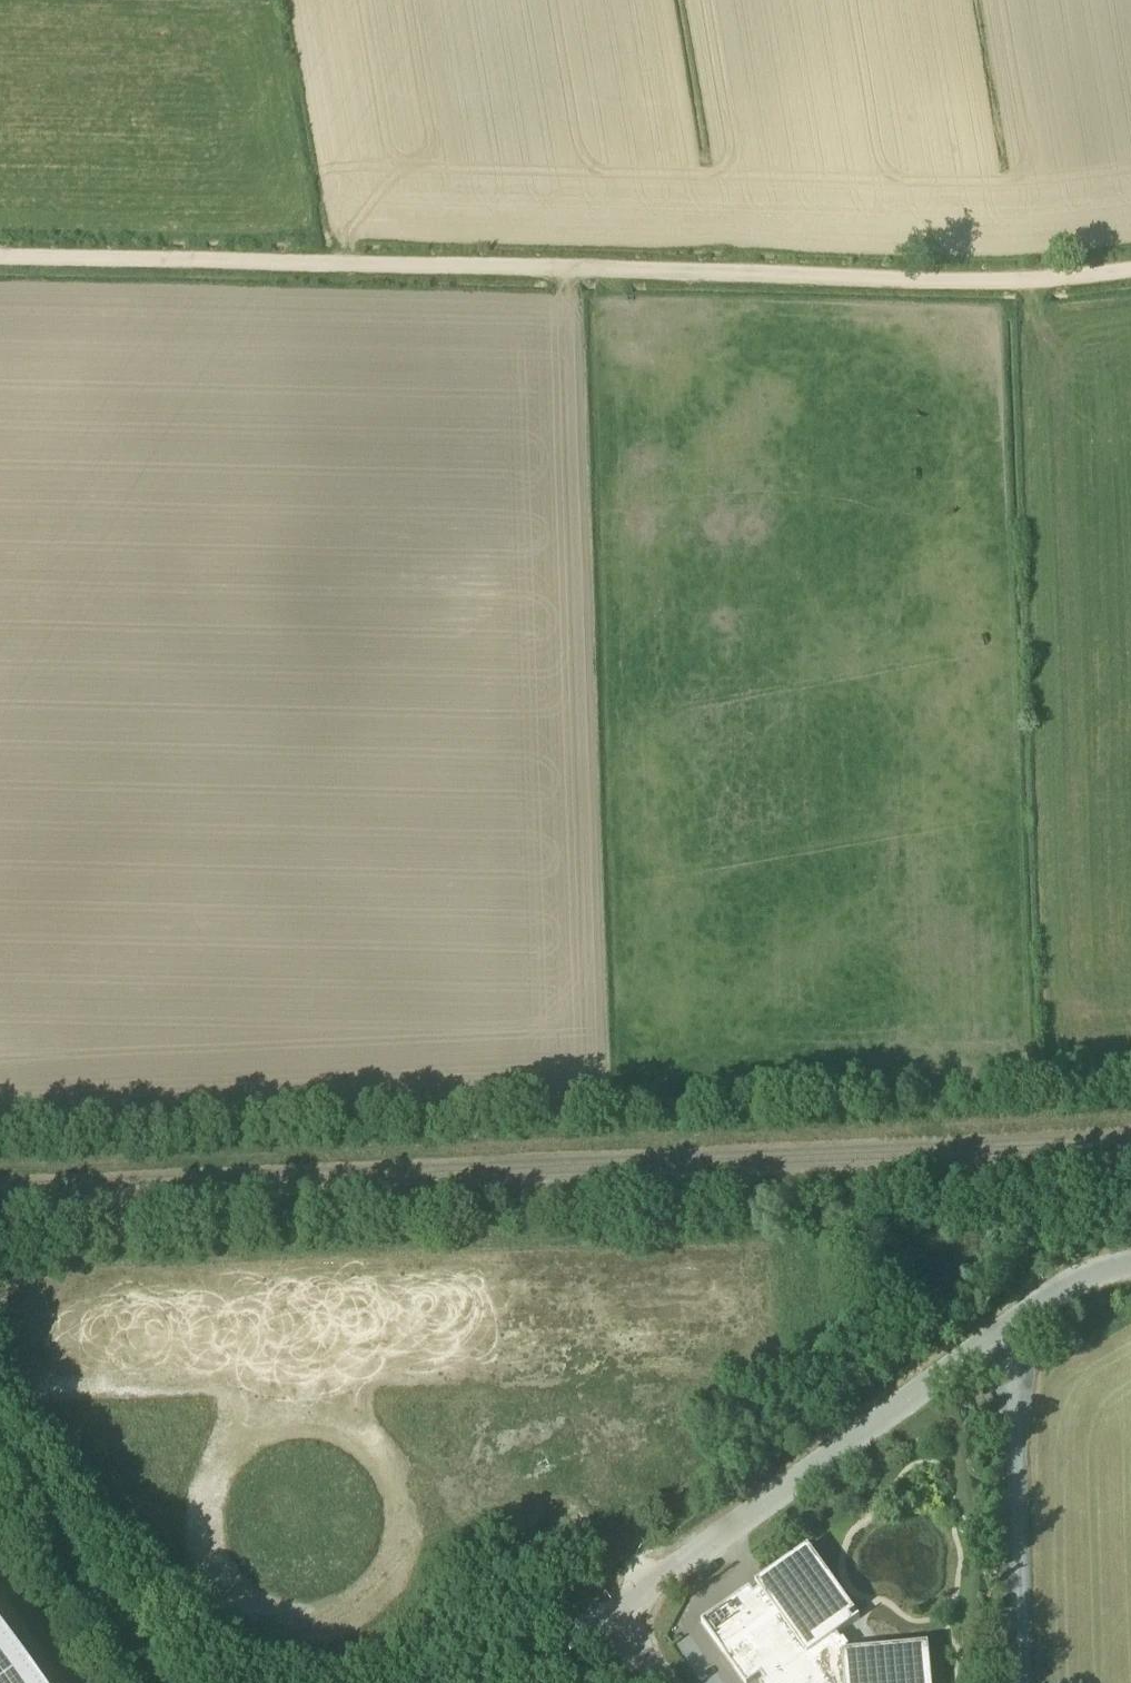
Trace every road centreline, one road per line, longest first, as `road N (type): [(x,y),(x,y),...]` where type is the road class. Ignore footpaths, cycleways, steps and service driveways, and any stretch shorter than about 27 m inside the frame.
road 1 (track): [(0,255),(691,275),(1035,278),(1130,266)]
road 2 (unclassified): [(604,1624),(1045,1300),(1081,1279),(1130,1266)]

